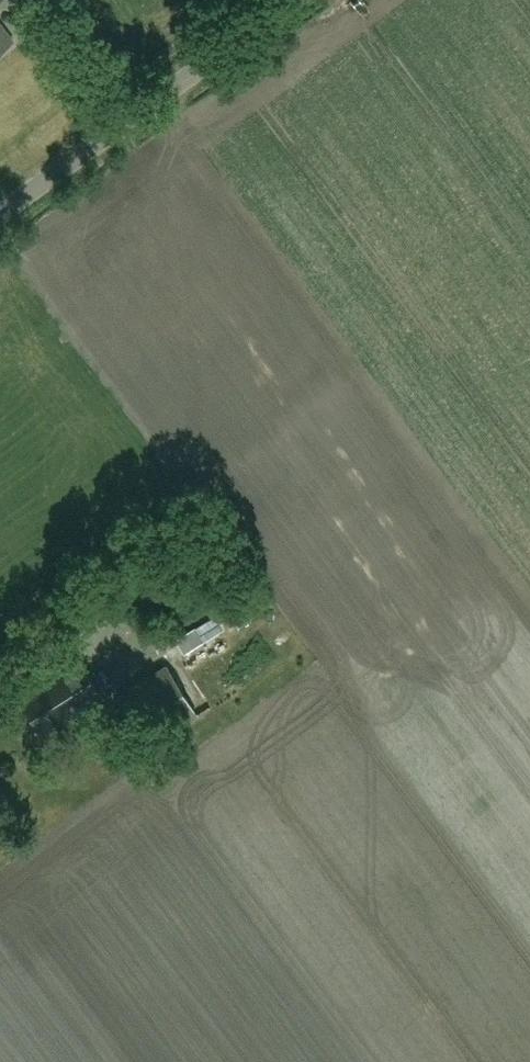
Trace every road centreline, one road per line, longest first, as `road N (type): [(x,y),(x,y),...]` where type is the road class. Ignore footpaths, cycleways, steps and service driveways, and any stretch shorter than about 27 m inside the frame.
road 1 (tertiary): [(0,213),(292,0)]

